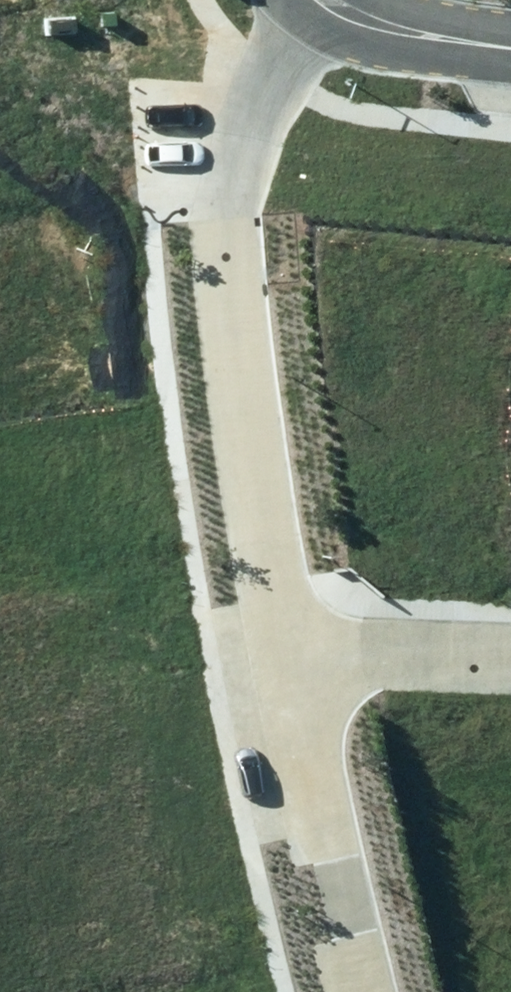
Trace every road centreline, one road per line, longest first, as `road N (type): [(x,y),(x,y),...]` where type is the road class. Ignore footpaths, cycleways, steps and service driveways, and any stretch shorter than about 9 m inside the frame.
road 1 (residential): [(264,683),(222,328),(268,66),(294,0)]
road 2 (residential): [(348,991),(264,683)]
road 3 (residential): [(264,683),(510,684)]
road 4 (residential): [(322,0),(401,31),(510,49)]

